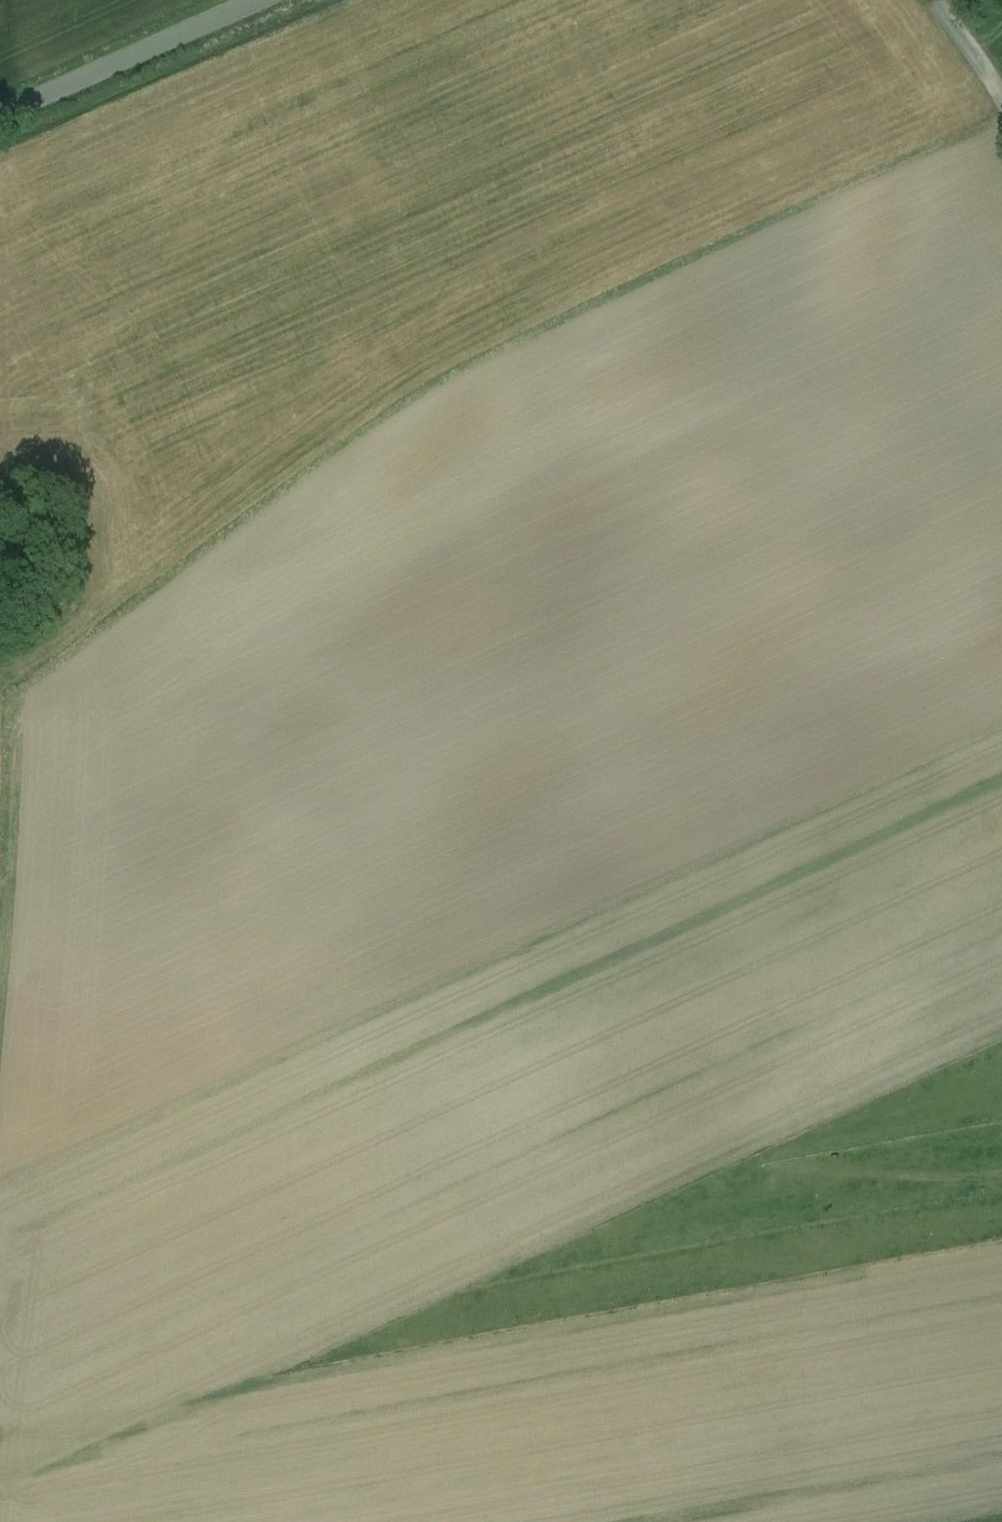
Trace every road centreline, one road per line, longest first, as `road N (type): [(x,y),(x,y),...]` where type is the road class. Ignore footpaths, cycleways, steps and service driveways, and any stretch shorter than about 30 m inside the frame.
road 1 (unclassified): [(266,0),(0,118)]

